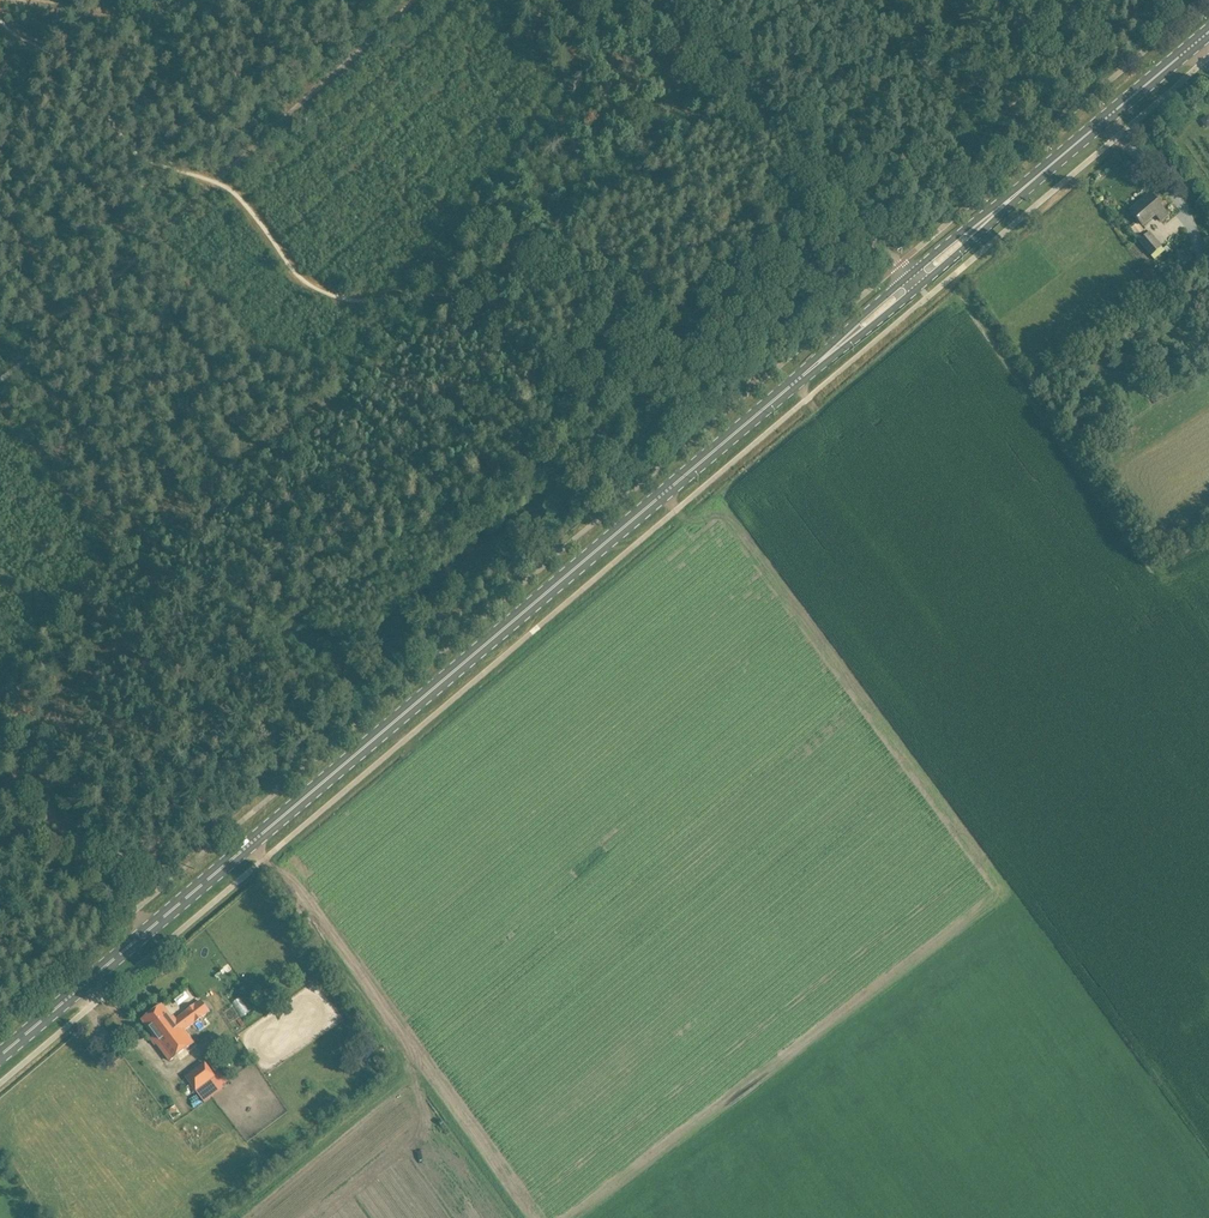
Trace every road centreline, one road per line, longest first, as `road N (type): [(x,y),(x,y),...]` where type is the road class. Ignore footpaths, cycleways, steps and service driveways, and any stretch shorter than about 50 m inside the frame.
road 1 (primary): [(0,1056),(834,350)]
road 2 (track): [(0,699),(23,656),(121,544),(229,445),(408,326),(435,297)]
road 3 (track): [(0,384),(416,0)]
road 4 (unclassified): [(909,276),(646,0)]
road 5 (primary): [(993,215),(1208,34)]
road 6 (track): [(148,930),(0,723)]
road 7 (track): [(204,0),(158,8),(0,0)]

